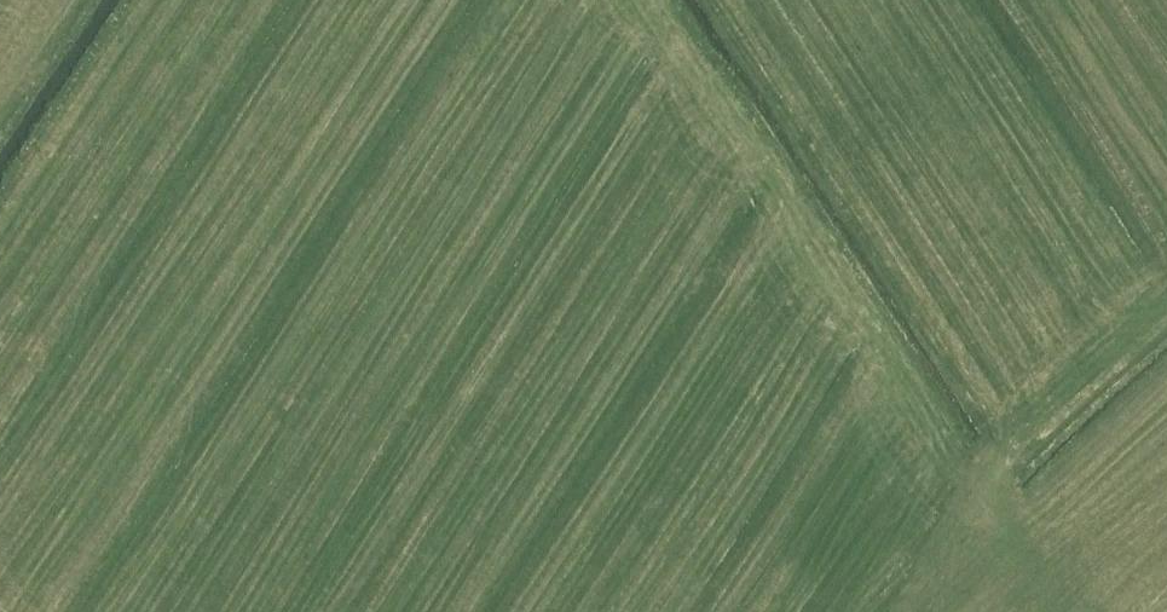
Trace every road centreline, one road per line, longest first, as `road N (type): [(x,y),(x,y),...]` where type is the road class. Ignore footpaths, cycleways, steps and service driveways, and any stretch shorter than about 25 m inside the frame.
road 1 (track): [(0,104),(70,0)]

